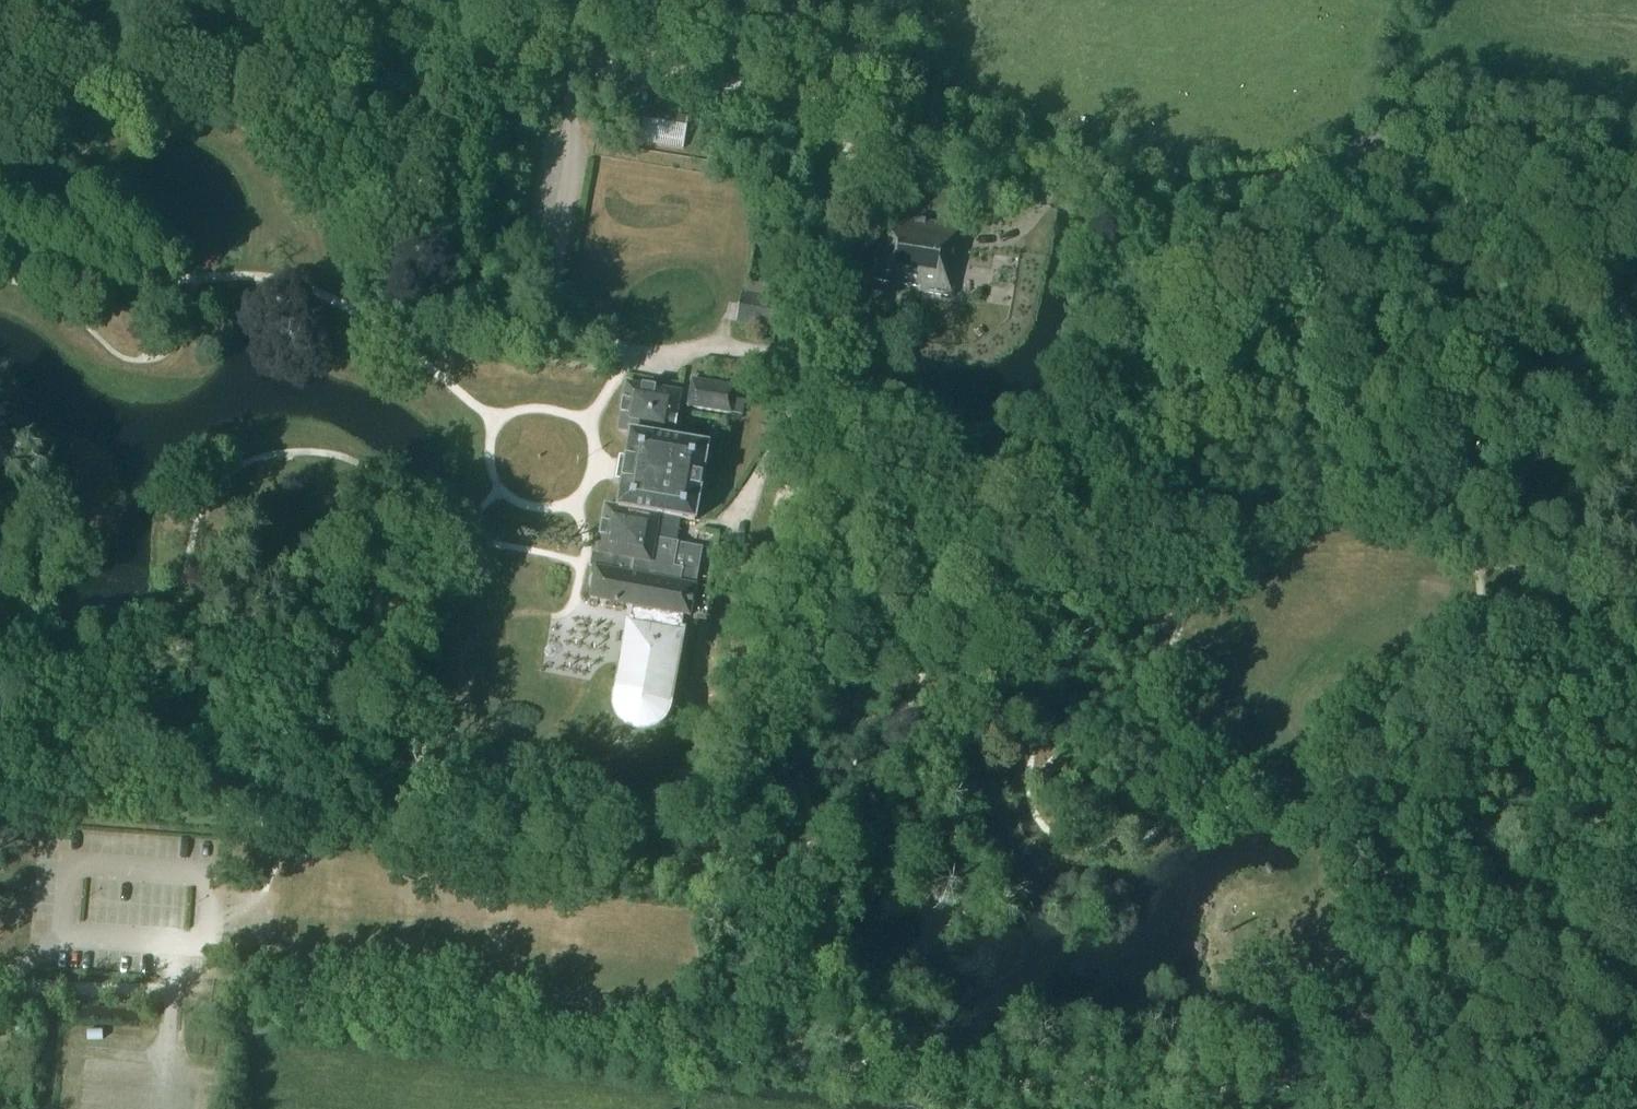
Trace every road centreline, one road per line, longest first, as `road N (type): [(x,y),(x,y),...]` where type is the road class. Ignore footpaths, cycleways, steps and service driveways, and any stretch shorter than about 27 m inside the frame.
road 1 (track): [(578,1),(880,53),(942,118),(1076,174),(1185,191),(1298,173),(1413,119),(1636,153)]
road 2 (track): [(0,980),(279,992)]

